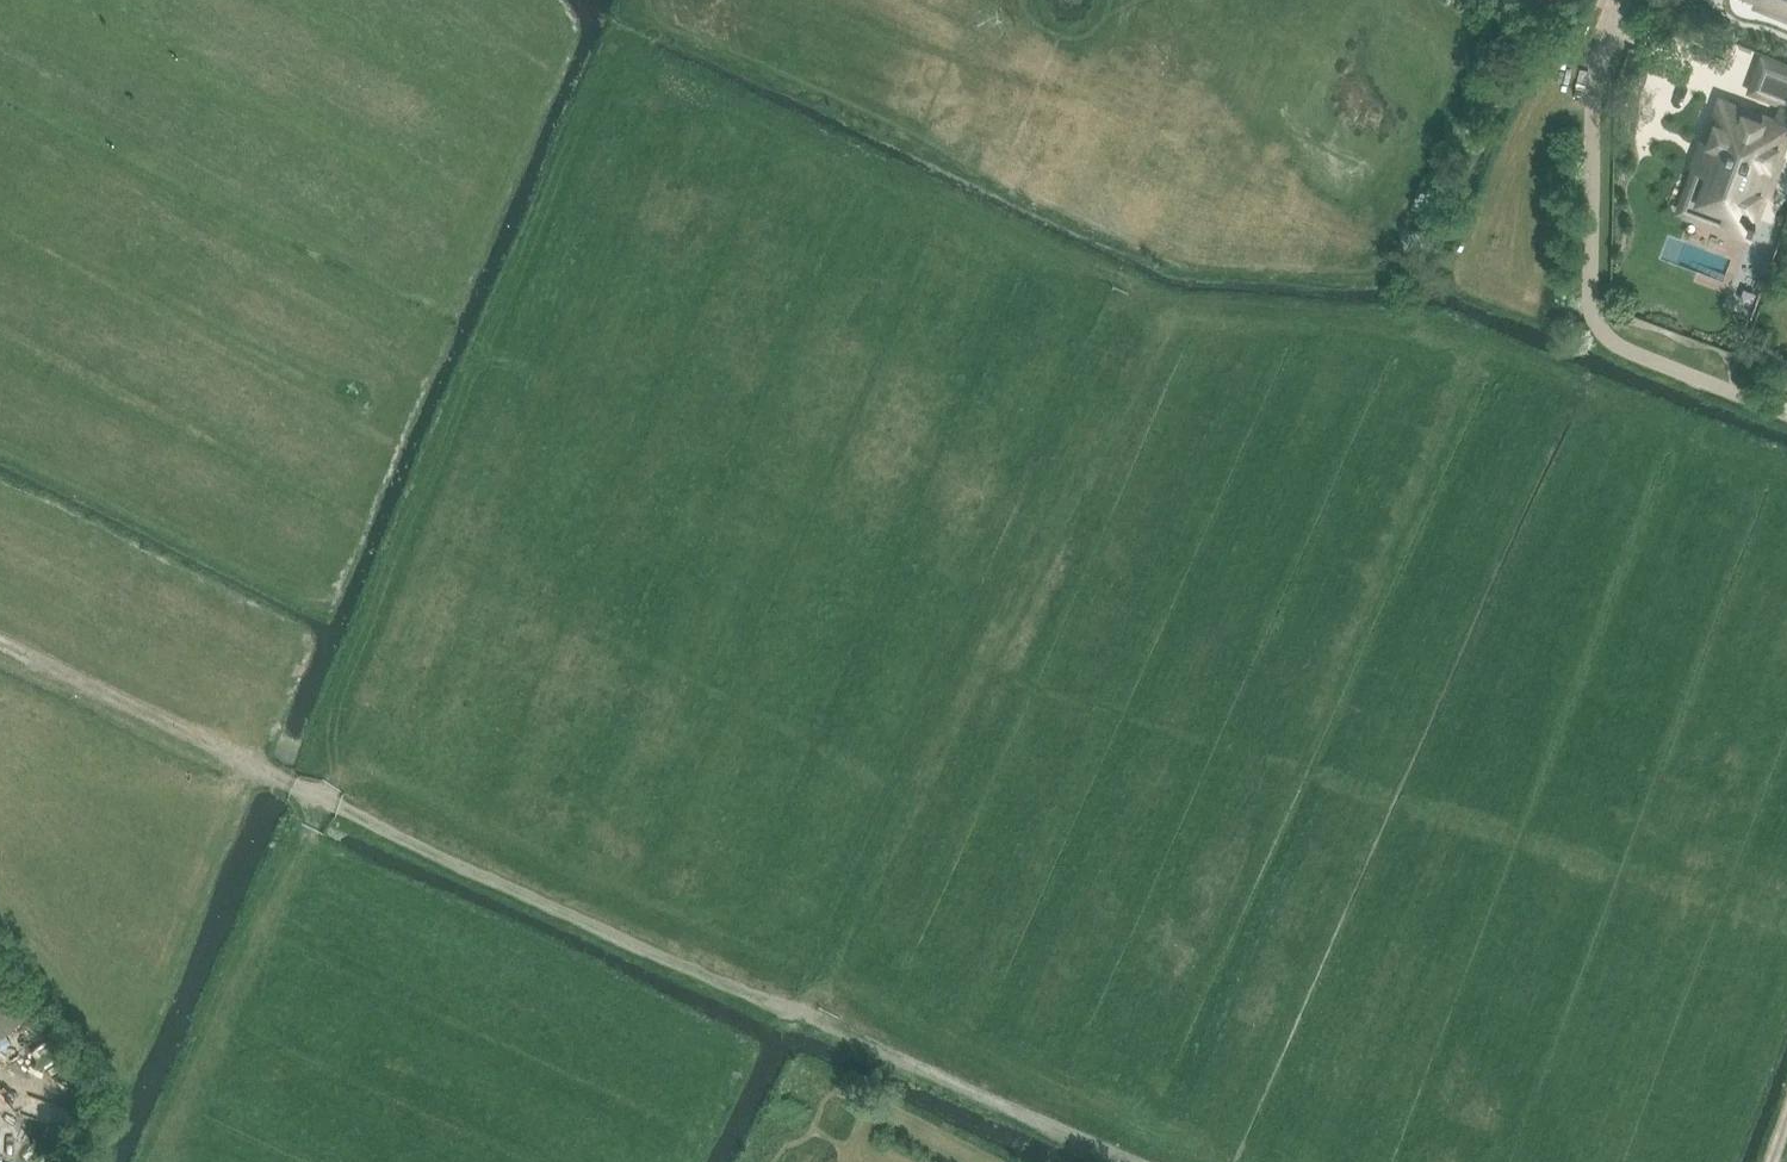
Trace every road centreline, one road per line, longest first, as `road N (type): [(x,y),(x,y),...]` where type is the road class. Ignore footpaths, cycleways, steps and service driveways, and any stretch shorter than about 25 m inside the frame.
road 1 (track): [(0,641),(251,765),(1141,1161)]
road 2 (residential): [(1786,416),(1630,348),(1598,315),(1598,105),(1631,0)]
road 3 (track): [(164,1161),(330,800)]

